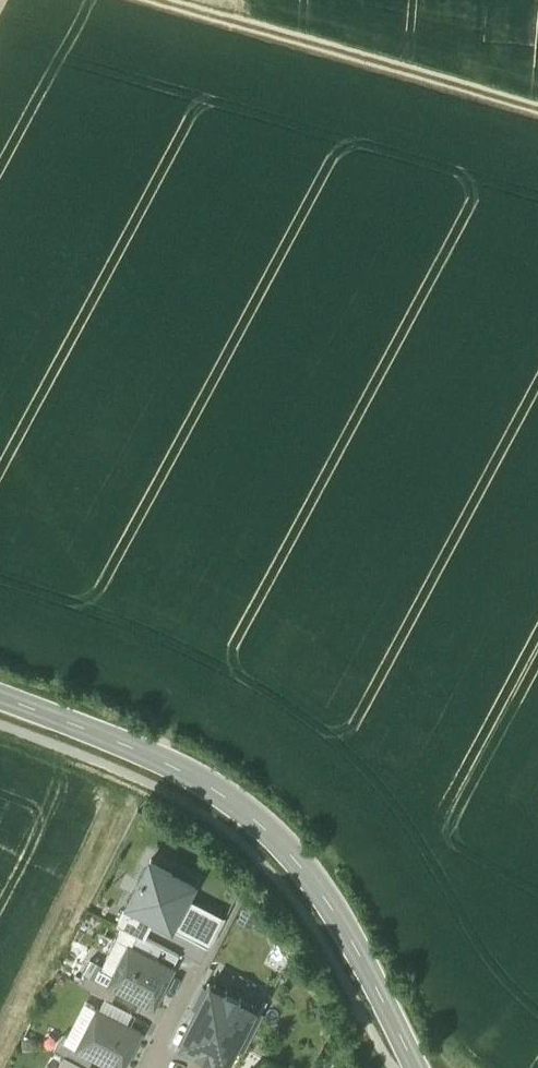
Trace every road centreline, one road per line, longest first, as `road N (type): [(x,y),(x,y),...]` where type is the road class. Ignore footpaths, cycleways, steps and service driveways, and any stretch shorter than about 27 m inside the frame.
road 1 (tertiary): [(415,1067),(331,904),(252,817),(124,746),(0,700)]
road 2 (track): [(537,111),(155,0)]

